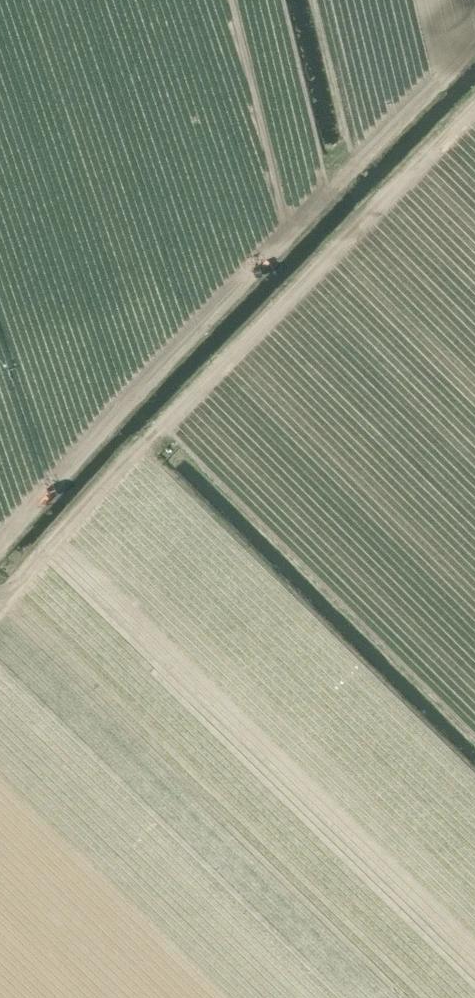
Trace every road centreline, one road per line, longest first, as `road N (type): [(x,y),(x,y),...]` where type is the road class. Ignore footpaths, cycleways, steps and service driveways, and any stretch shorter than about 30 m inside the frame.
road 1 (track): [(0,553),(474,42)]

